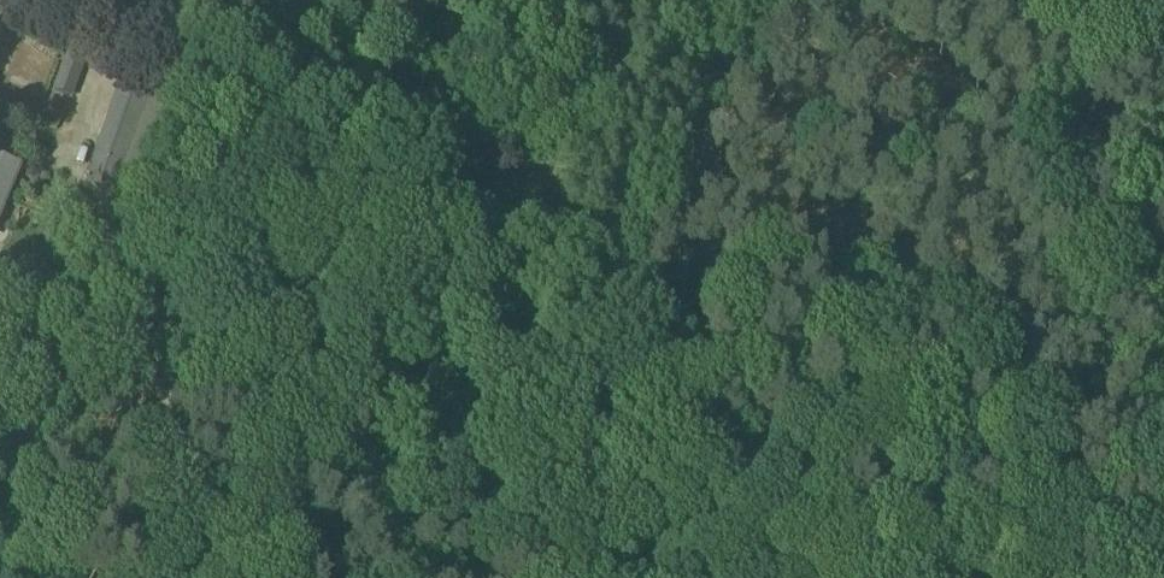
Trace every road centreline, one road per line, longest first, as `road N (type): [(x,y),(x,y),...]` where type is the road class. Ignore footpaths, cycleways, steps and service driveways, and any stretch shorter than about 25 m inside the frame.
road 1 (track): [(625,318),(578,310),(85,334),(0,330)]
road 2 (track): [(625,318),(215,91)]
road 3 (track): [(776,39),(750,130),(706,234),(654,295),(647,322),(625,318)]
road 4 (track): [(749,577),(679,396),(649,339),(625,318)]
road 5 (track): [(959,0),(872,9),(776,39)]
road 6 (unclassified): [(215,91),(57,0)]

